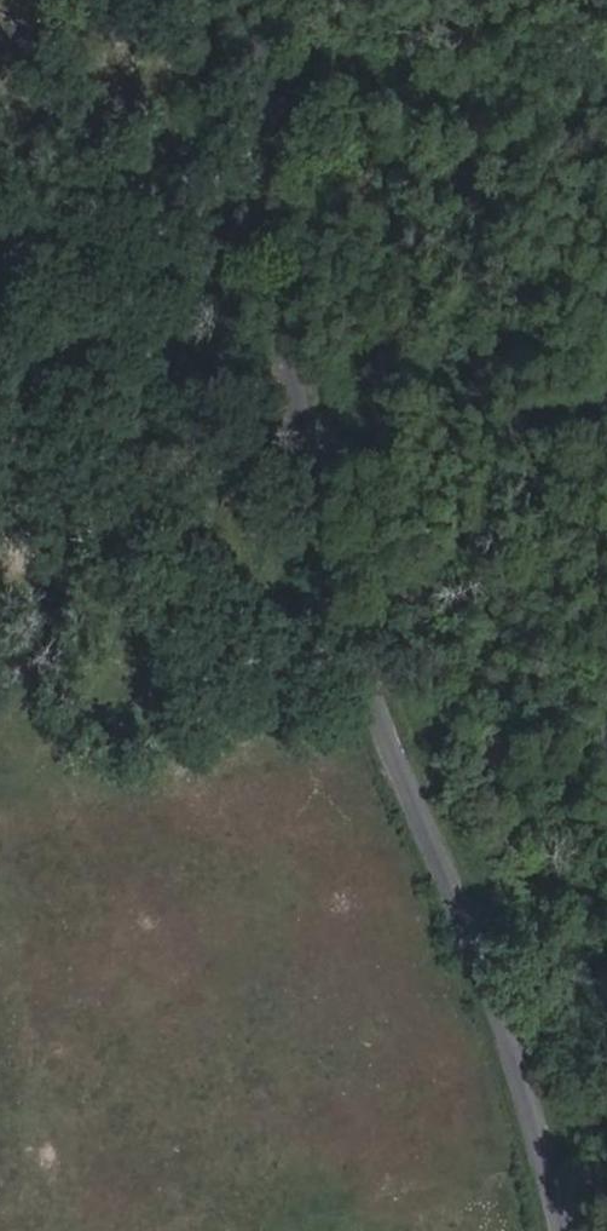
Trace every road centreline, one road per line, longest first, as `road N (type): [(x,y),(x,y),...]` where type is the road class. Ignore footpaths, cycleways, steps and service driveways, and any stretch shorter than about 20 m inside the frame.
road 1 (unclassified): [(544,1230),(472,928),(323,612),(255,0)]

